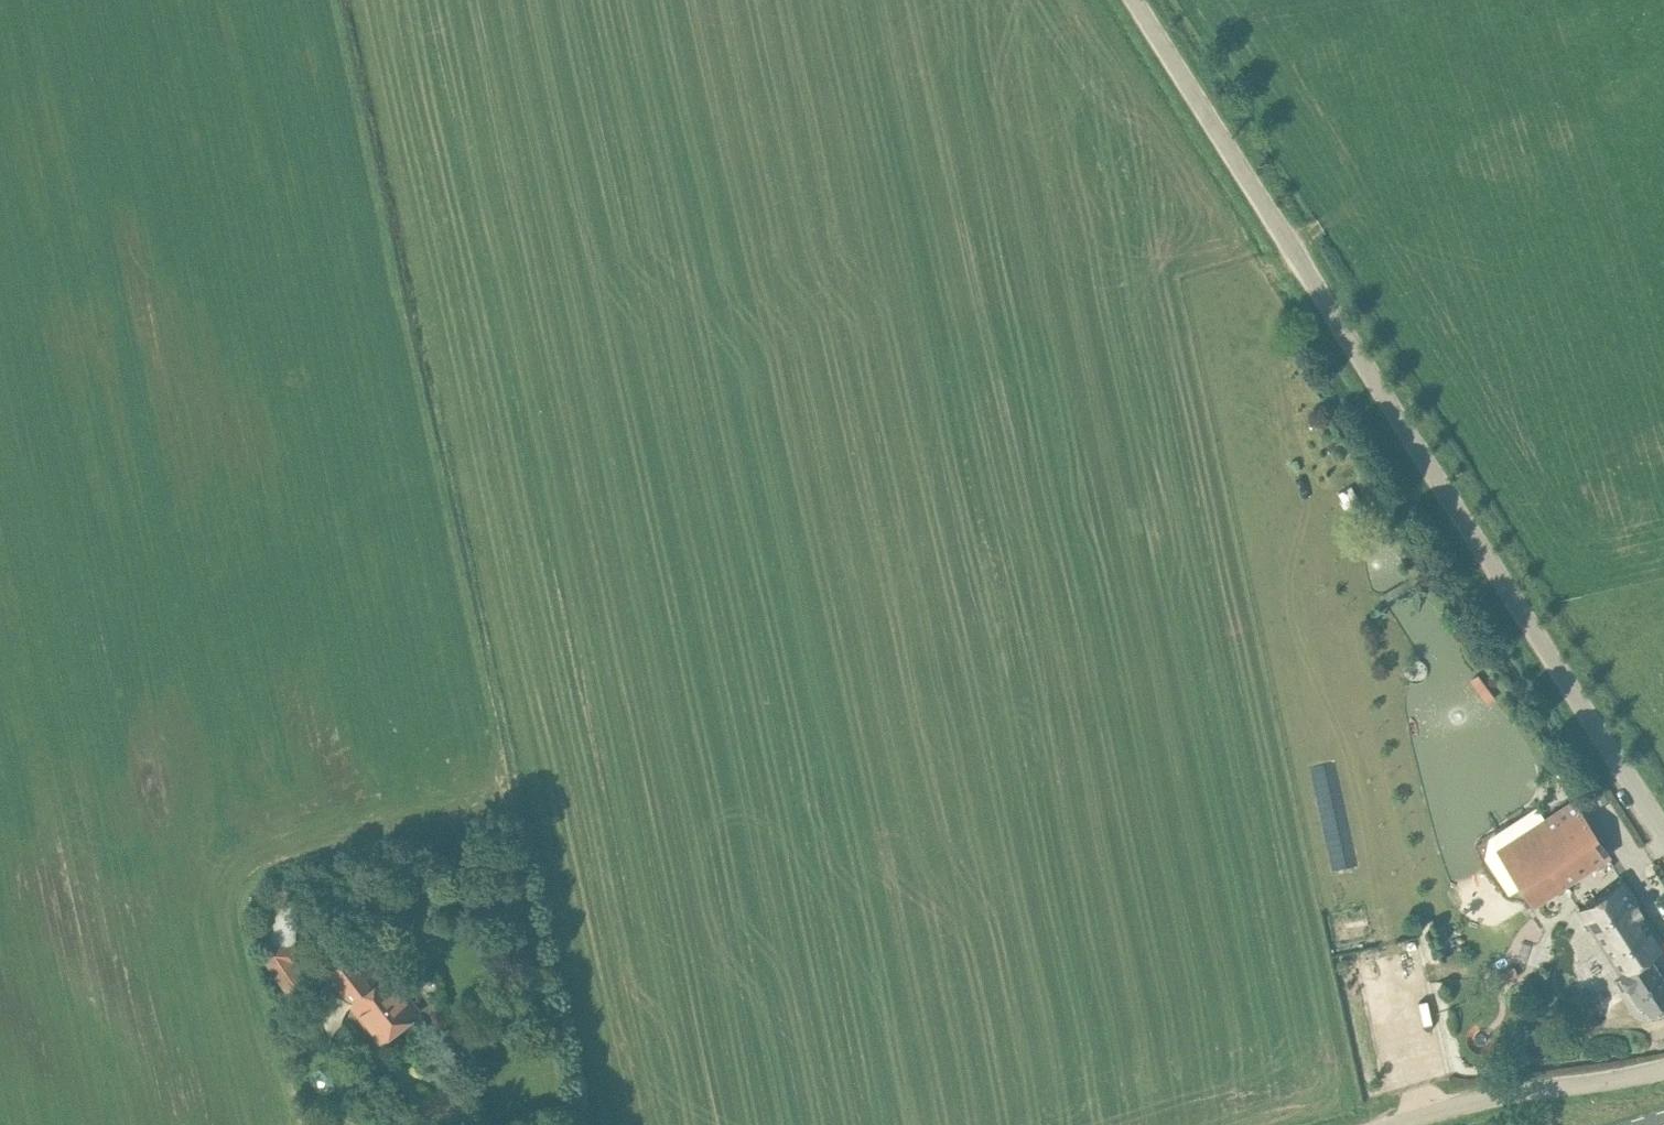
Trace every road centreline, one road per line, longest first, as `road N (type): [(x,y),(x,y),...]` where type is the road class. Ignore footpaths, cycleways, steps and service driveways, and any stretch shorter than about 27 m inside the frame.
road 1 (unclassified): [(1663,827),(1156,0)]
road 2 (unclassified): [(1399,1124),(1546,1085),(1663,1071)]

